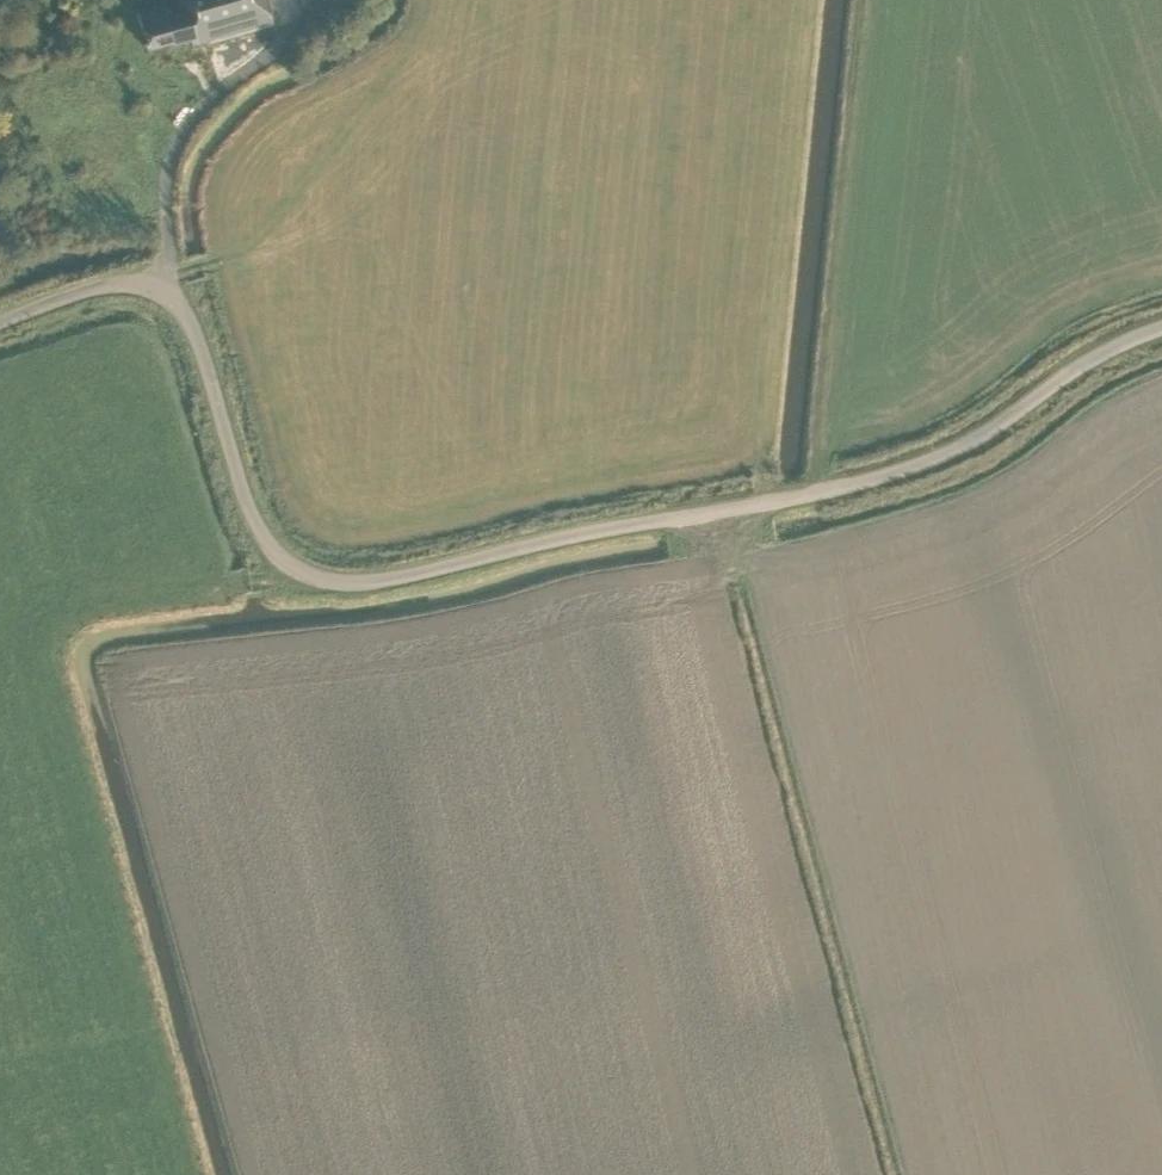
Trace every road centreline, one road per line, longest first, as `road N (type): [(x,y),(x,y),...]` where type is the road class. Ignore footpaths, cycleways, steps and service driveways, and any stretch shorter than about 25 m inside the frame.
road 1 (unclassified): [(0,320),(83,289),(133,283),(156,290),(183,312),(204,349),(245,509),(267,554),(303,580),(369,589),(863,490),(1001,431),(1108,355),(1161,335)]

